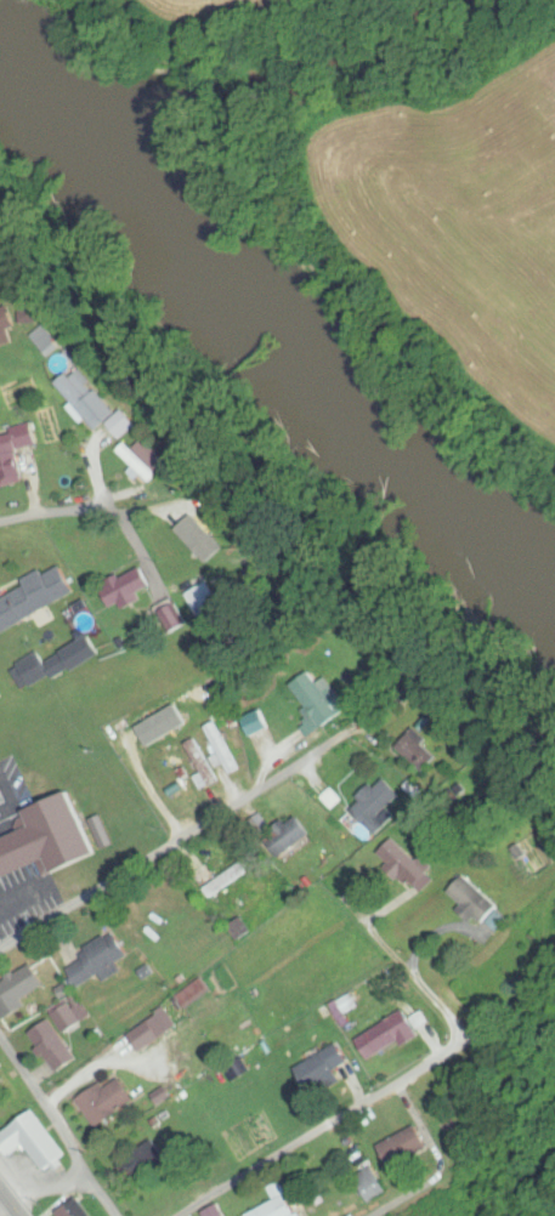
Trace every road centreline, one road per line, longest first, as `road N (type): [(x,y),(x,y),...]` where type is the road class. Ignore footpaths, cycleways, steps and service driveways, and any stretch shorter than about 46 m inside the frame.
road 1 (residential): [(367,720),(0,951)]
road 2 (residential): [(478,1036),(184,1215)]
road 3 (residential): [(0,1036),(116,1215)]
road 4 (residential): [(375,1215),(438,1171),(398,1086)]
road 5 (residential): [(0,523),(147,508)]

